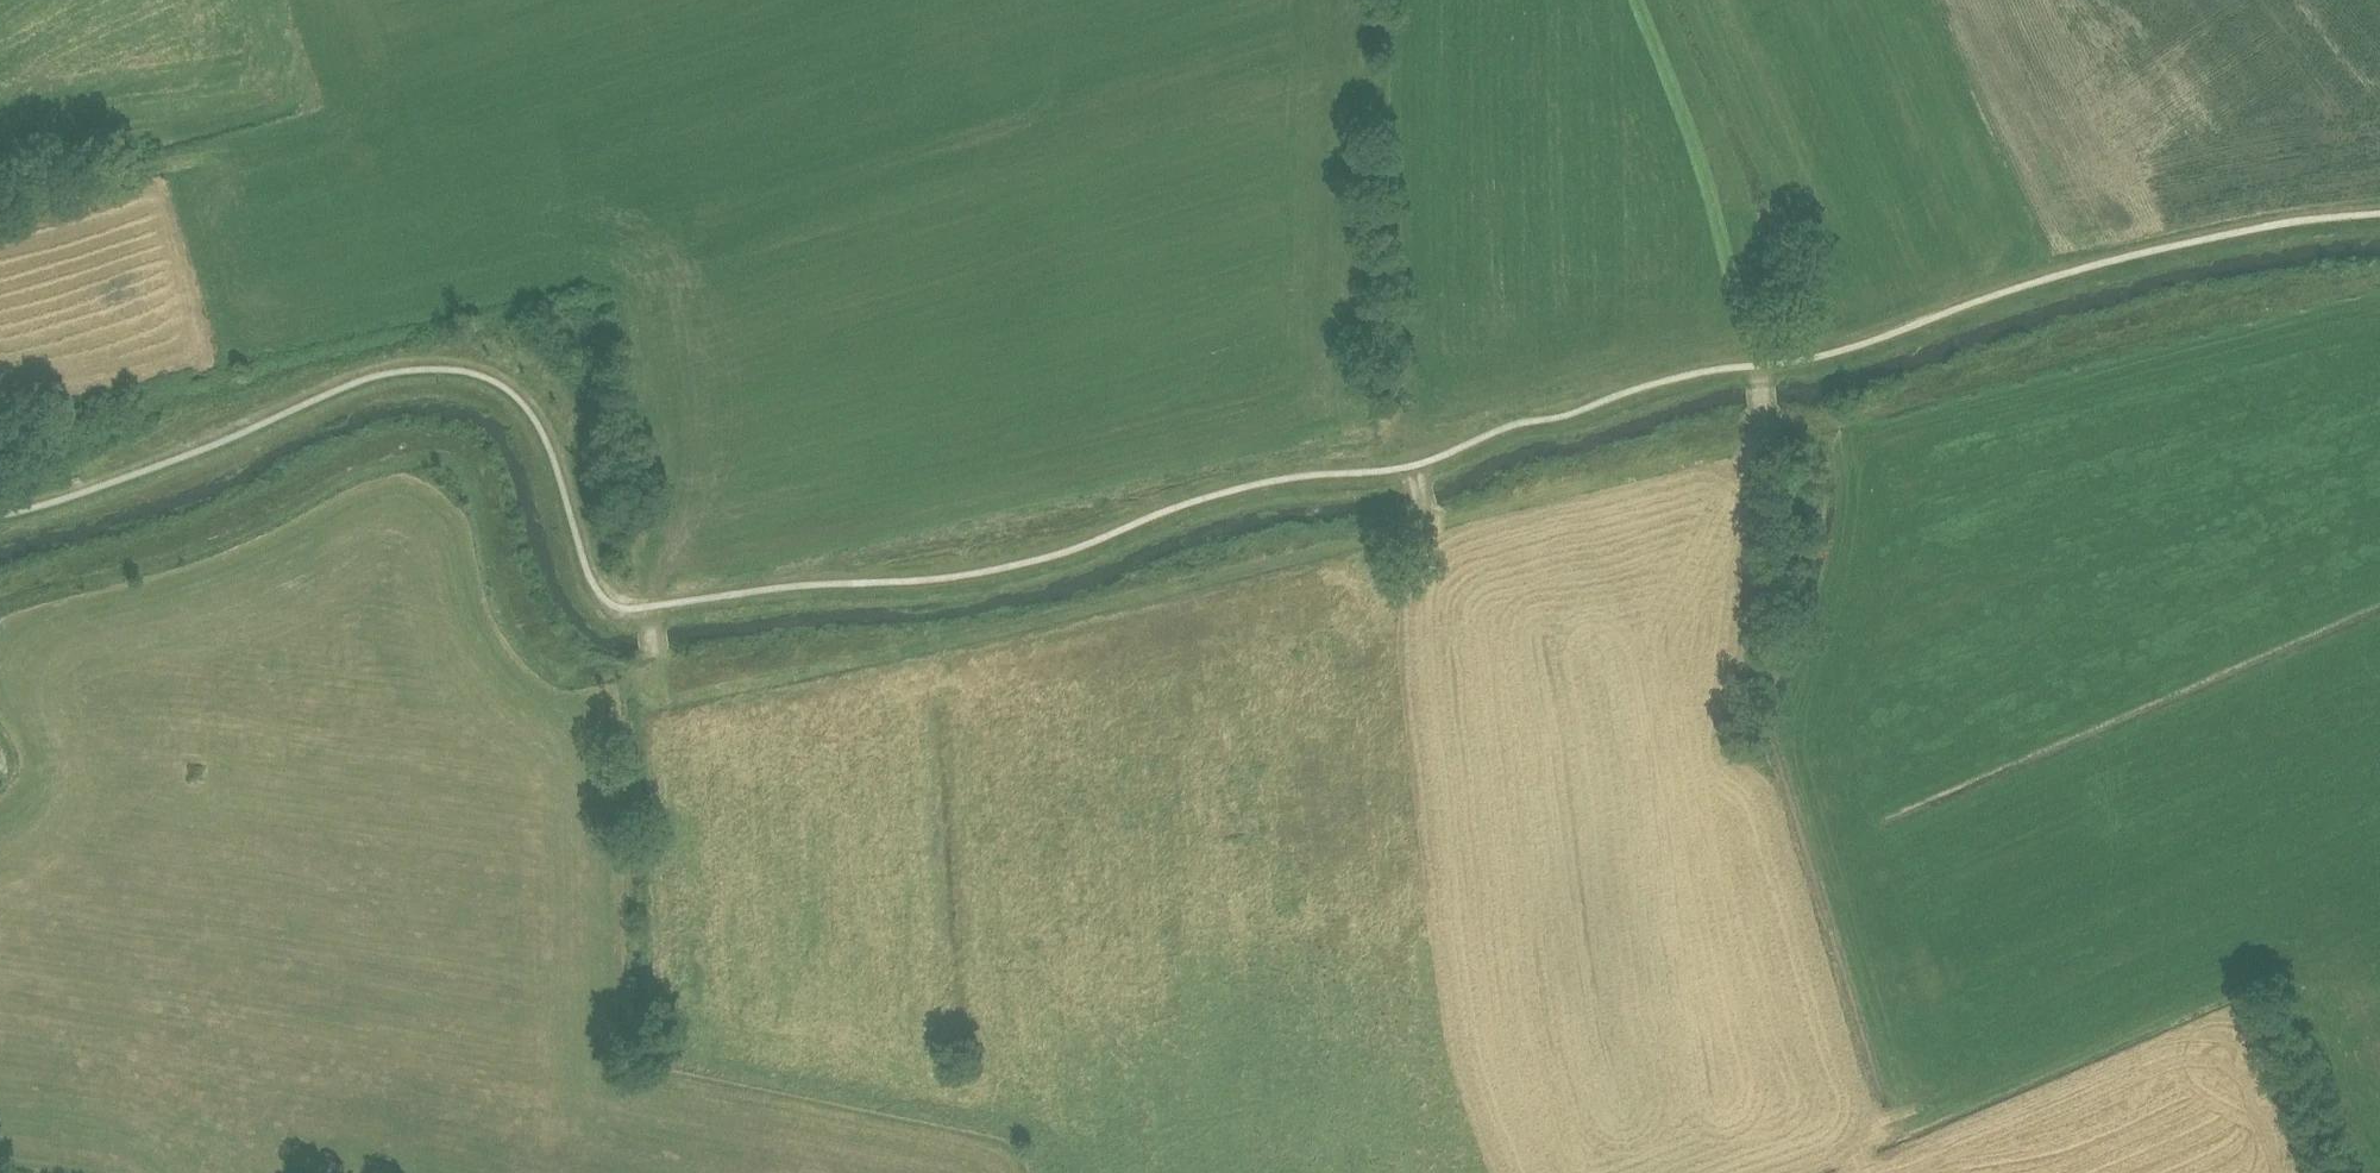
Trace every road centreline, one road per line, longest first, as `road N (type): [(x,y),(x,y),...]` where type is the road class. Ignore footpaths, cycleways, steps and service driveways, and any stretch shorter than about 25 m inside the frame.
road 1 (track): [(167,163),(0,210)]

